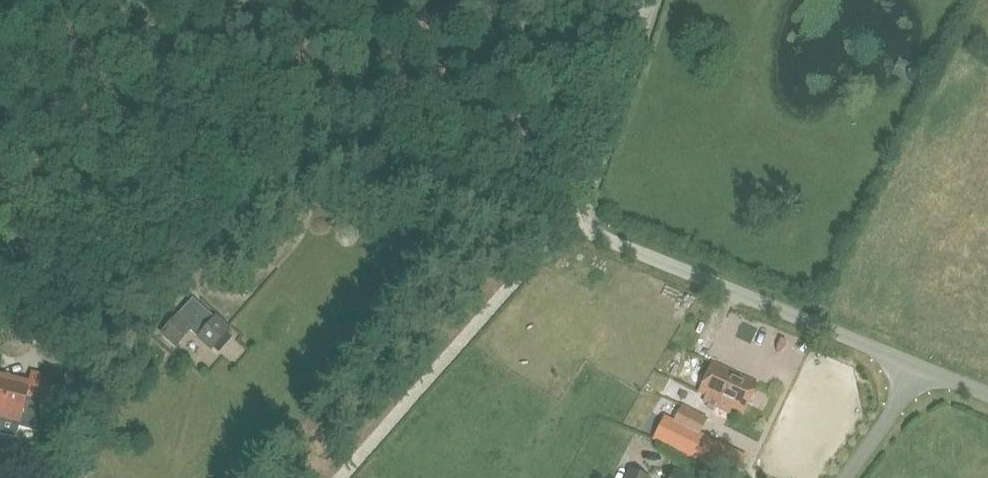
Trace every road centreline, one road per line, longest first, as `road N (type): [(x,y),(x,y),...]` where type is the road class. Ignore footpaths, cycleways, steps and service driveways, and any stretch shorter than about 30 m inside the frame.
road 1 (track): [(565,225),(442,177),(252,124),(0,251)]
road 2 (unclassified): [(919,367),(565,225)]
road 3 (track): [(0,56),(252,124)]
road 4 (track): [(654,0),(577,230)]
road 5 (unclassified): [(844,477),(919,367)]

